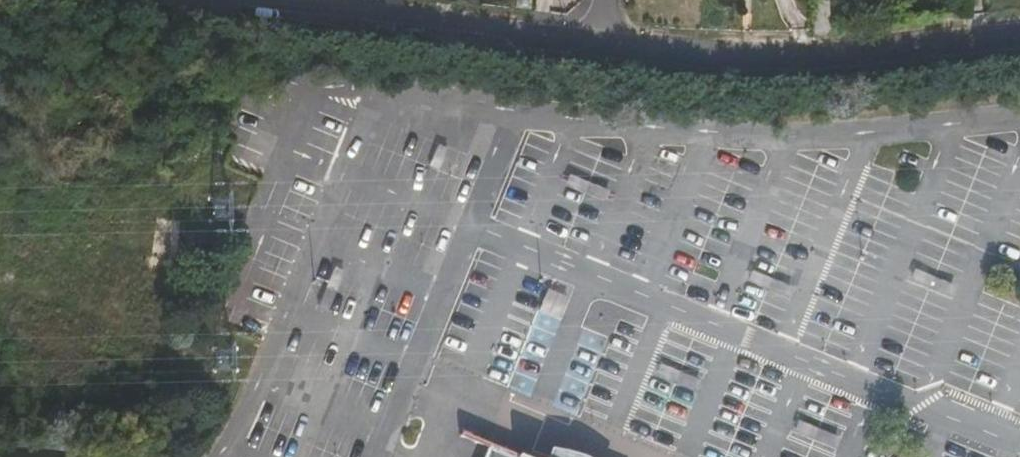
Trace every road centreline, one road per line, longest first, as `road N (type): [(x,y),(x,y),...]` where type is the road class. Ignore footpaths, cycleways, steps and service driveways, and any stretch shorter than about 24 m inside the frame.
road 1 (residential): [(1019,37),(754,59),(603,45)]
road 2 (residential): [(603,45),(278,0)]

